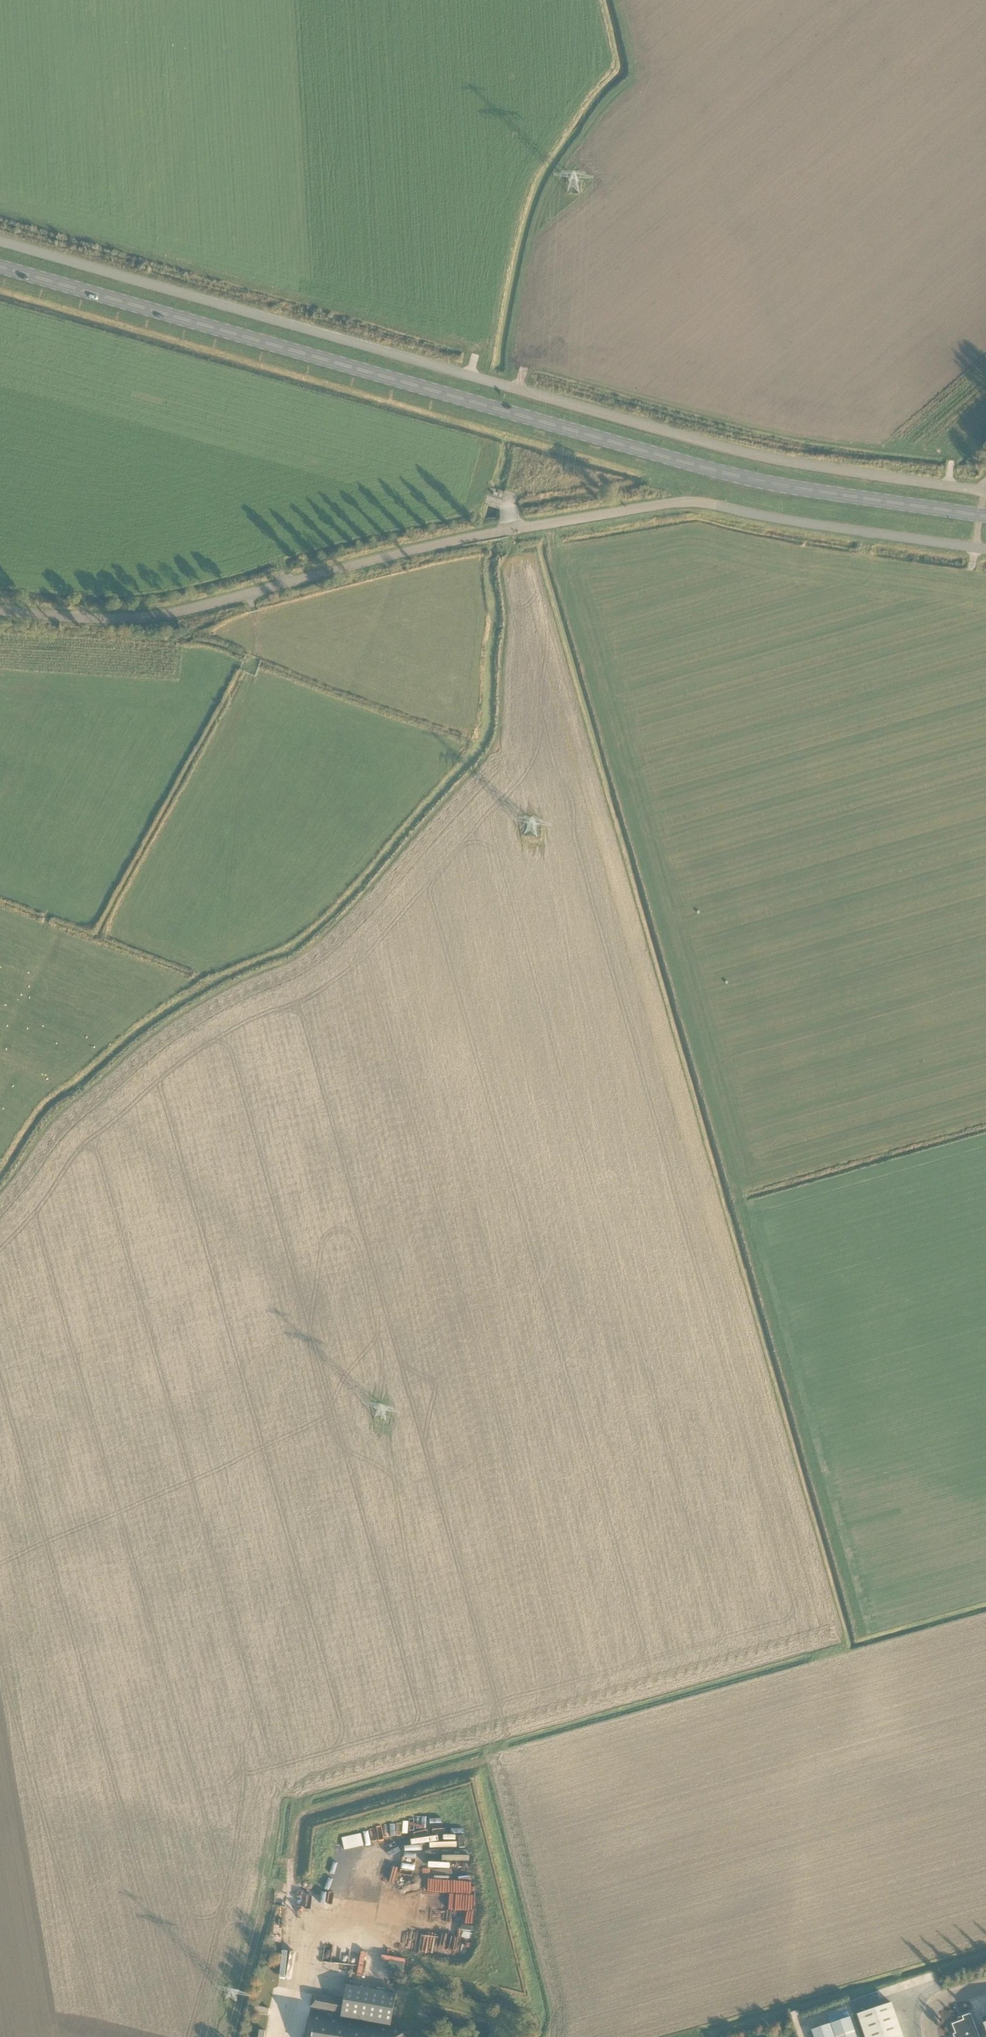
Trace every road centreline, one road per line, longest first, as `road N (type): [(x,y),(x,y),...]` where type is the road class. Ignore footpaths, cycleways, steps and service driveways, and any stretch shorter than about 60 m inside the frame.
road 1 (unclassified): [(0,241),(746,452),(985,491)]
road 2 (primary): [(985,516),(714,470),(0,267)]
road 3 (unclassified): [(0,610),(146,618),(450,543),(676,502),(985,549)]
road 4 (track): [(0,1192),(40,1131),(155,1033),(322,942),(495,747),(512,618),(510,530)]
road 5 (track): [(300,1975),(291,1879),(305,1817),(488,1760)]

